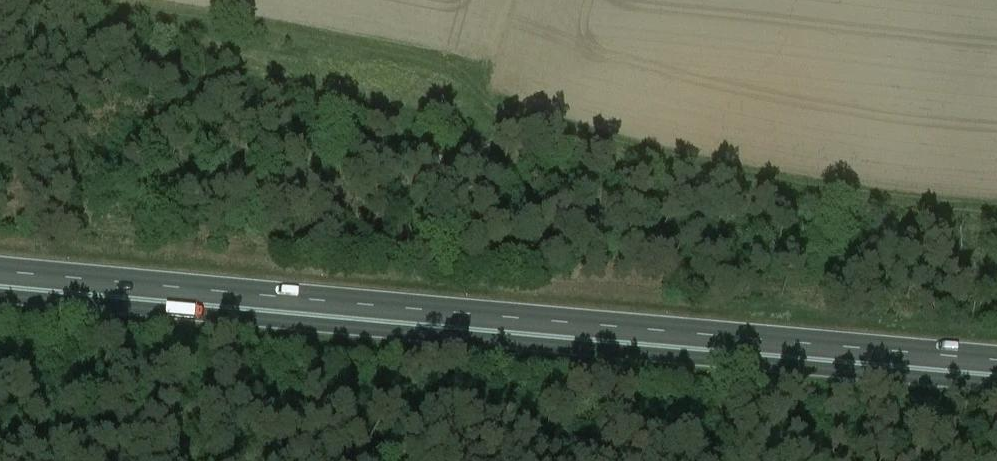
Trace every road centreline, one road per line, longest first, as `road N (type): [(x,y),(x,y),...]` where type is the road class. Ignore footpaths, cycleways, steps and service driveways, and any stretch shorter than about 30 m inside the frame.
road 1 (trunk): [(0,295),(996,388)]
road 2 (trunk): [(996,359),(0,267)]

